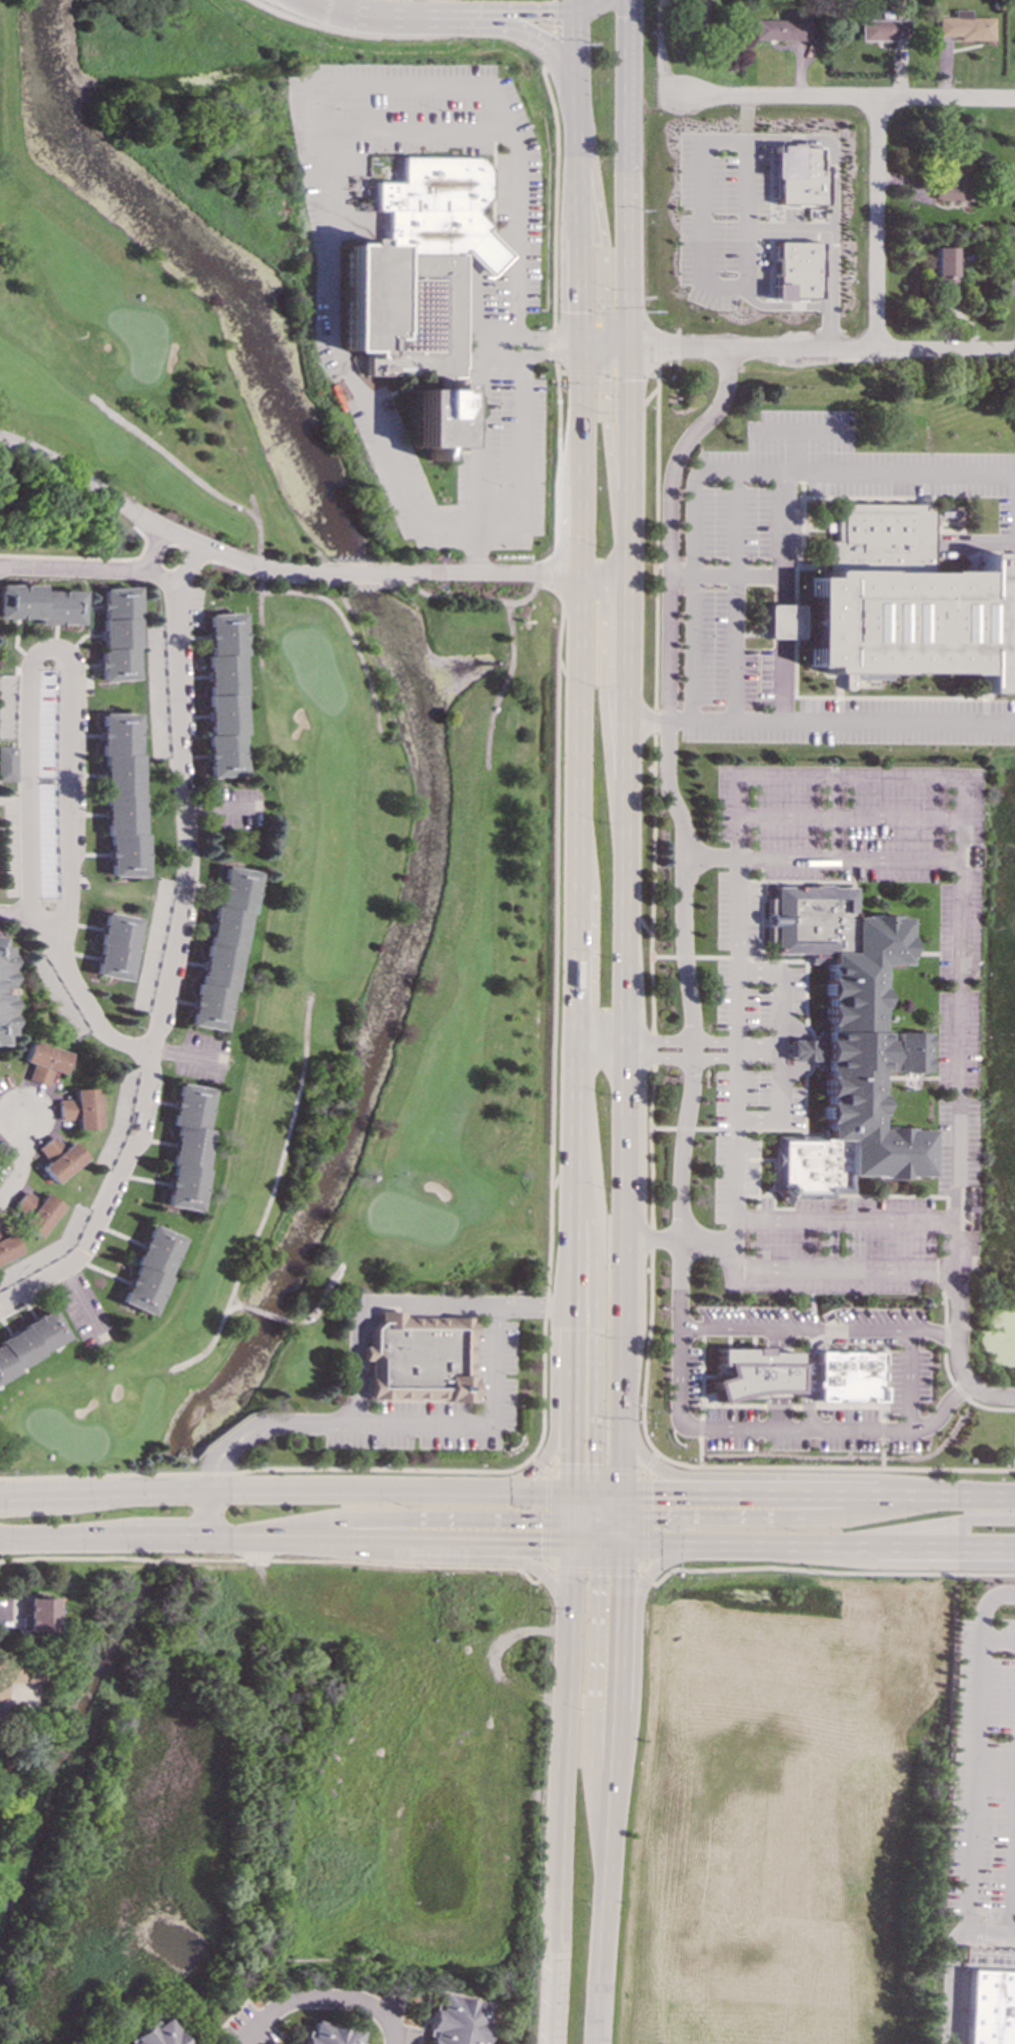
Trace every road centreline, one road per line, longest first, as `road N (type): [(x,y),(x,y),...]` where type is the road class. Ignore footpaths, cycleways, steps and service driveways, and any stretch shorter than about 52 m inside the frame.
road 1 (residential): [(202,545),(180,581),(189,891),(145,1108),(85,1251),(0,1309)]
road 2 (residential): [(57,950),(69,922),(76,673),(71,661),(55,658),(41,664),(37,912),(57,950)]
road 3 (primary): [(570,1492),(51,1494)]
road 4 (secondary): [(595,1992),(620,1543)]
road 5 (secondary): [(620,1492),(621,1060)]
road 6 (primary): [(572,1075),(595,1218),(594,1492)]
road 7 (primary): [(1014,1496),(620,1492)]
road 8 (residential): [(1014,351),(627,354)]
road 9 (primary): [(976,1495),(877,1476),(672,1475),(649,1464),(621,1422)]
road 10 (primary): [(202,1537),(570,1541)]
road 11 (secondary): [(627,354),(630,0)]
road 12 (secondary): [(574,11),(575,350)]
road 13 (primary): [(607,1817),(633,1709),(640,1583),(670,1556),(728,1543)]
road 14 (primary): [(239,1536),(341,1518),(570,1518)]
road 15 (residential): [(302,573),(234,558),(163,528),(0,440)]
road 16 (residential): [(1014,101),(683,95)]
road 17 (primary): [(604,1866),(590,1765),(598,1542)]
road 18 (secondary): [(570,1541),(559,1860)]
road 19 (primary): [(936,1495),(842,1517),(620,1517)]
road 20 (secondary): [(575,573),(573,890)]
road 21 (primary): [(296,1537),(411,1558),(526,1564),(550,1585),(567,1630)]
road 22 (secondary): [(621,1043),(623,781)]
road 23 (secondary): [(574,105),(600,202),(608,337),(627,354)]
road 24 (residential): [(878,100),(875,350)]
road 25 (secondary): [(572,1061),(570,1306)]
road 26 (primary): [(554,1306),(544,1458),(522,1478),(466,1492)]
road 27 (secondary): [(625,560),(603,367),(575,350)]
road 28 (primary): [(620,1543),(843,1543)]
road 29 (secondary): [(625,574),(627,354)]
road 30 (secondary): [(623,781),(625,574)]
road 31 (residential): [(392,2043),(386,2021),(345,1999),(288,2002),(242,2043)]
road 32 (secondary): [(570,1306),(570,1492)]
road 33 (residential): [(163,528),(135,570),(0,569)]
road 34 (secondary): [(559,1860),(552,2043)]
road 35 (motorway): [(320,4),(496,17)]
road 36 (primary): [(843,1543),(951,1521),(1014,1521)]
road 37 (primary): [(843,1543),(1014,1544)]
road 38 (secondary): [(573,890),(572,1061)]
road 39 (residential): [(575,573),(405,575)]
road 40 (residential): [(154,1053),(104,1032),(57,950)]
road 41 (secondary): [(575,350),(575,486)]
road 42 (primary): [(0,1537),(132,1537)]
road 43 (motorway): [(496,17),(557,50),(574,105)]

